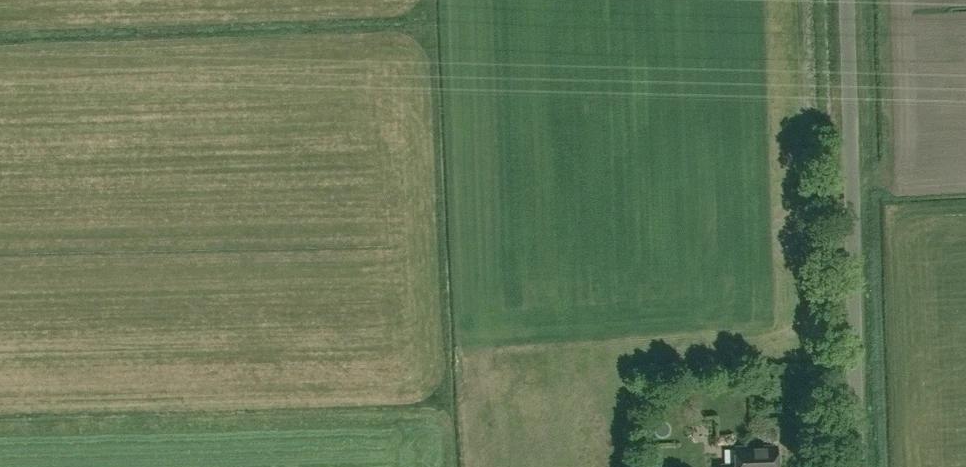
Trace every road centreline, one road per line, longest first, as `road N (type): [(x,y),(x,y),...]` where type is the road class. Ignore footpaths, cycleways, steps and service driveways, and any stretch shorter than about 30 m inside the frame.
road 1 (unclassified): [(866,466),(852,0)]

